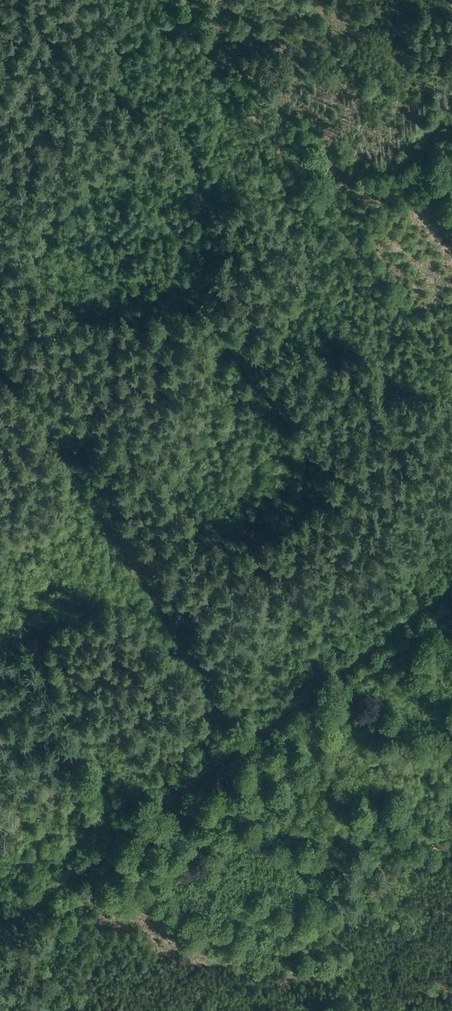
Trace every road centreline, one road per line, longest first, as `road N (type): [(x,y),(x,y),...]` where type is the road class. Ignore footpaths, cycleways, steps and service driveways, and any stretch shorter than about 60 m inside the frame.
road 1 (track): [(427,604),(246,735),(0,933)]

